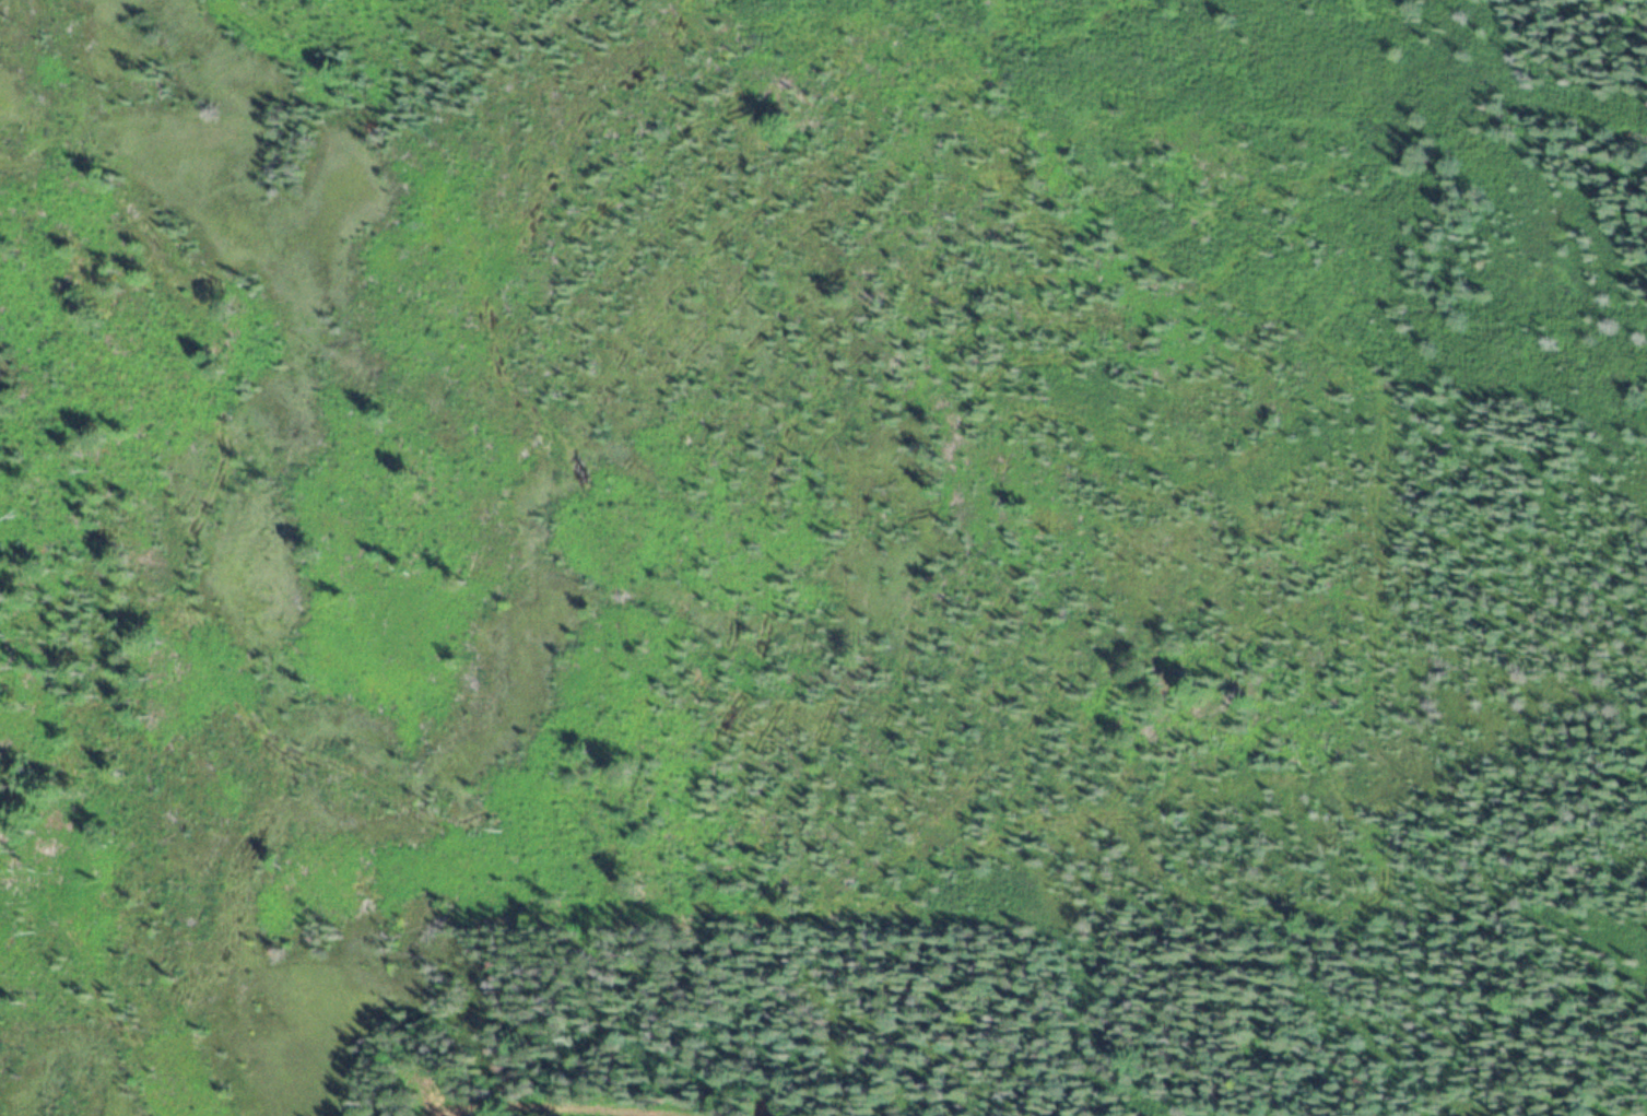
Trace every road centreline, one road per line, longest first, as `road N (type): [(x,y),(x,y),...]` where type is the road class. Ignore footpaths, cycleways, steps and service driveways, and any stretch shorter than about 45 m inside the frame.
road 1 (track): [(479,1115),(578,1105),(683,1115)]

